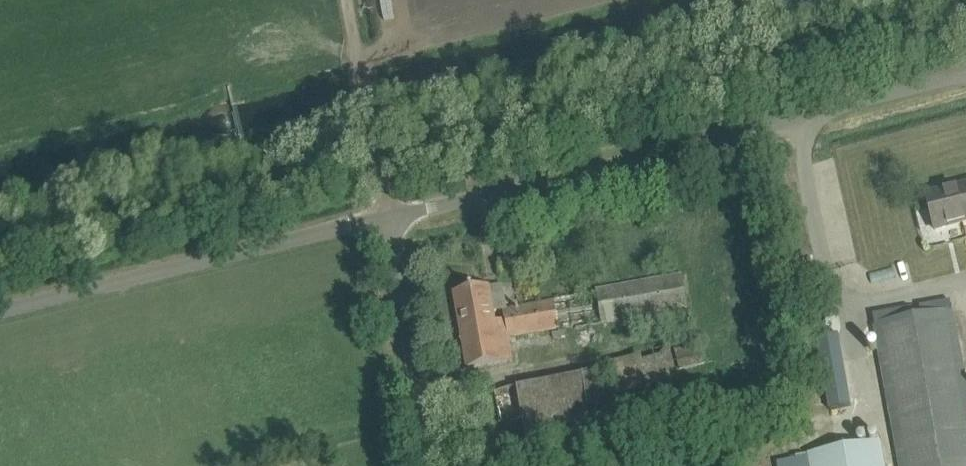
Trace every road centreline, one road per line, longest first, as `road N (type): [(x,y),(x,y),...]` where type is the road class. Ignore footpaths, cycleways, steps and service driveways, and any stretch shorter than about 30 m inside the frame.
road 1 (unclassified): [(395,213),(965,78)]
road 2 (unclassified): [(395,213),(0,309)]
road 3 (track): [(395,213),(395,254),(435,465)]
road 4 (track): [(389,193),(363,40)]

